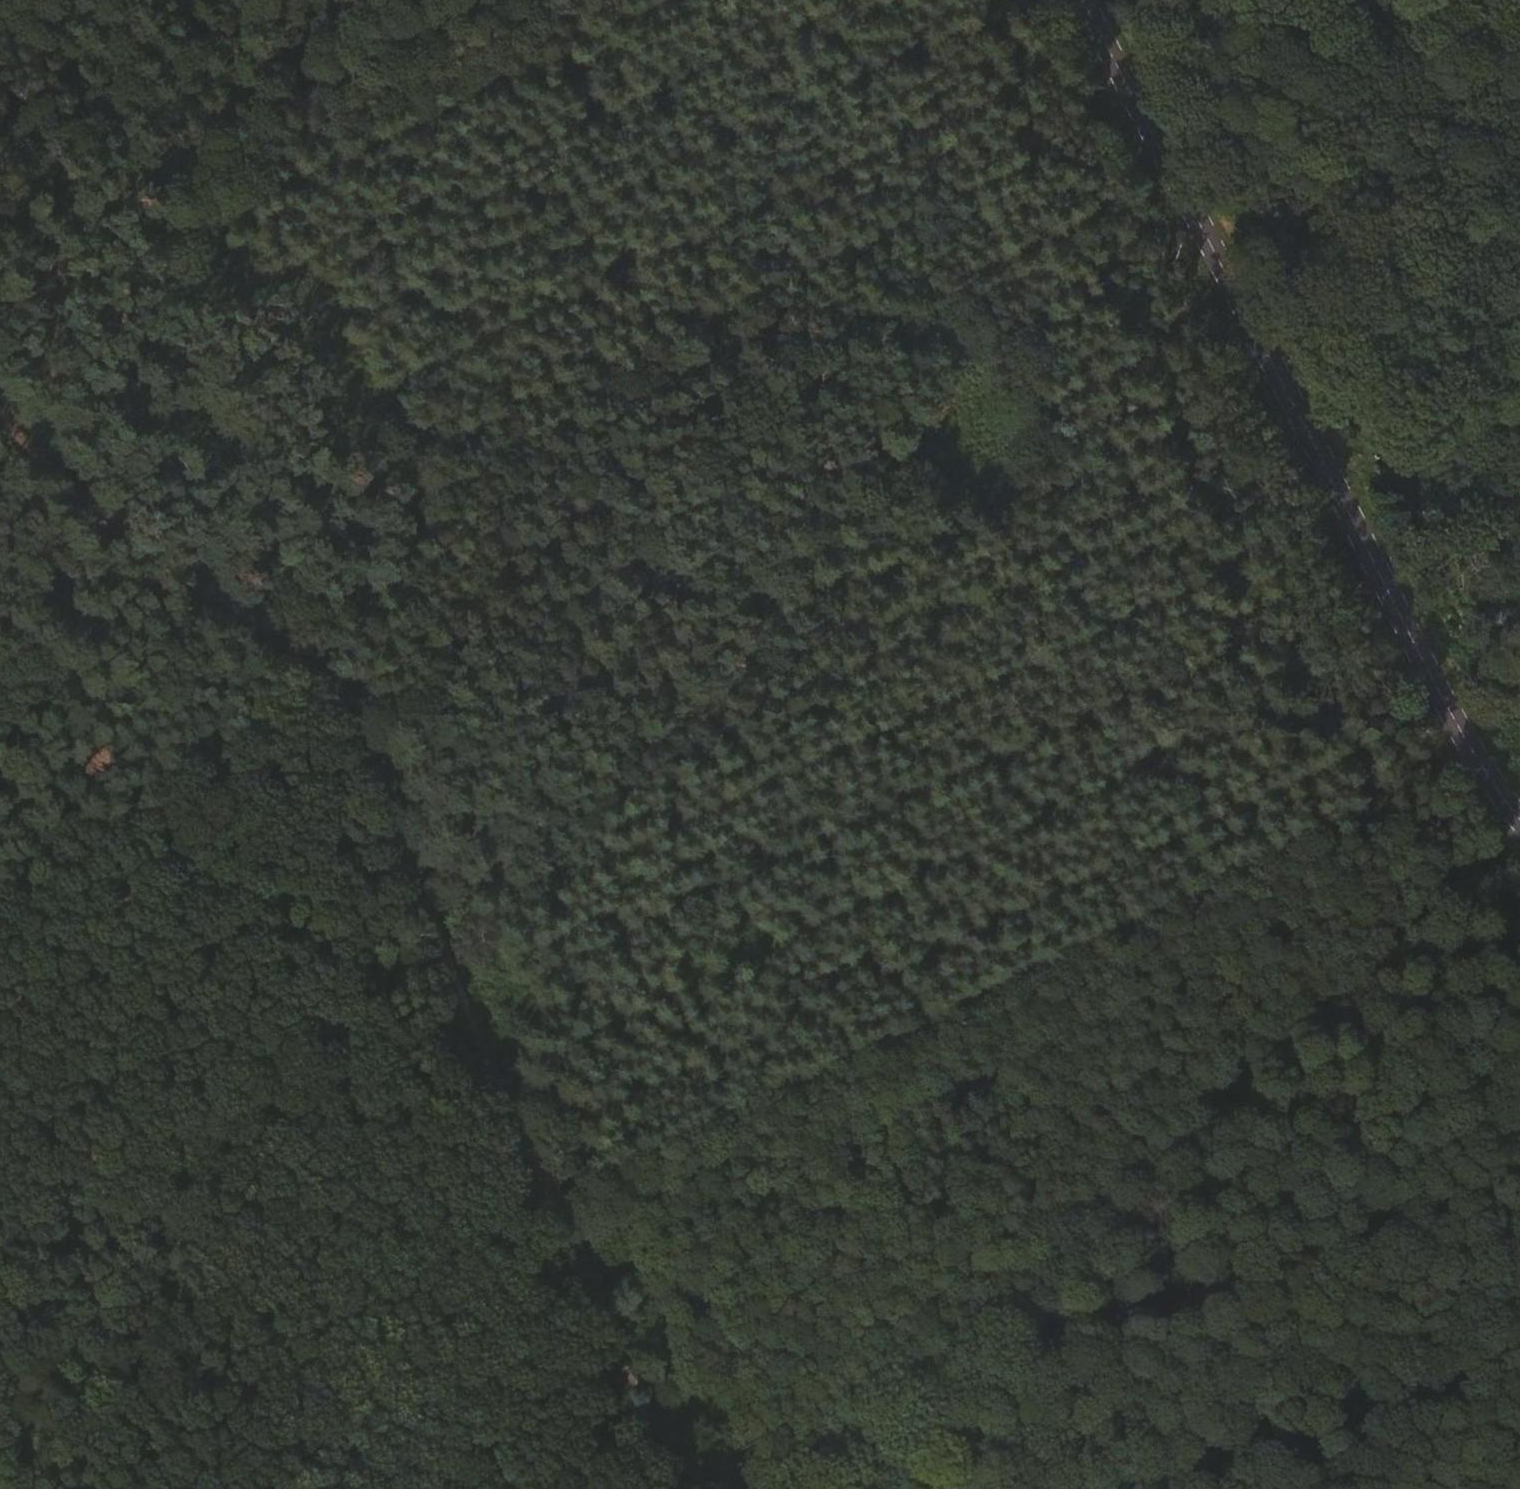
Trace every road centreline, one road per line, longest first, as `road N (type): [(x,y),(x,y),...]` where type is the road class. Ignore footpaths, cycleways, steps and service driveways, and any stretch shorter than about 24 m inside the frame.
road 1 (tertiary): [(1519,822),(1457,721),(1082,0)]

